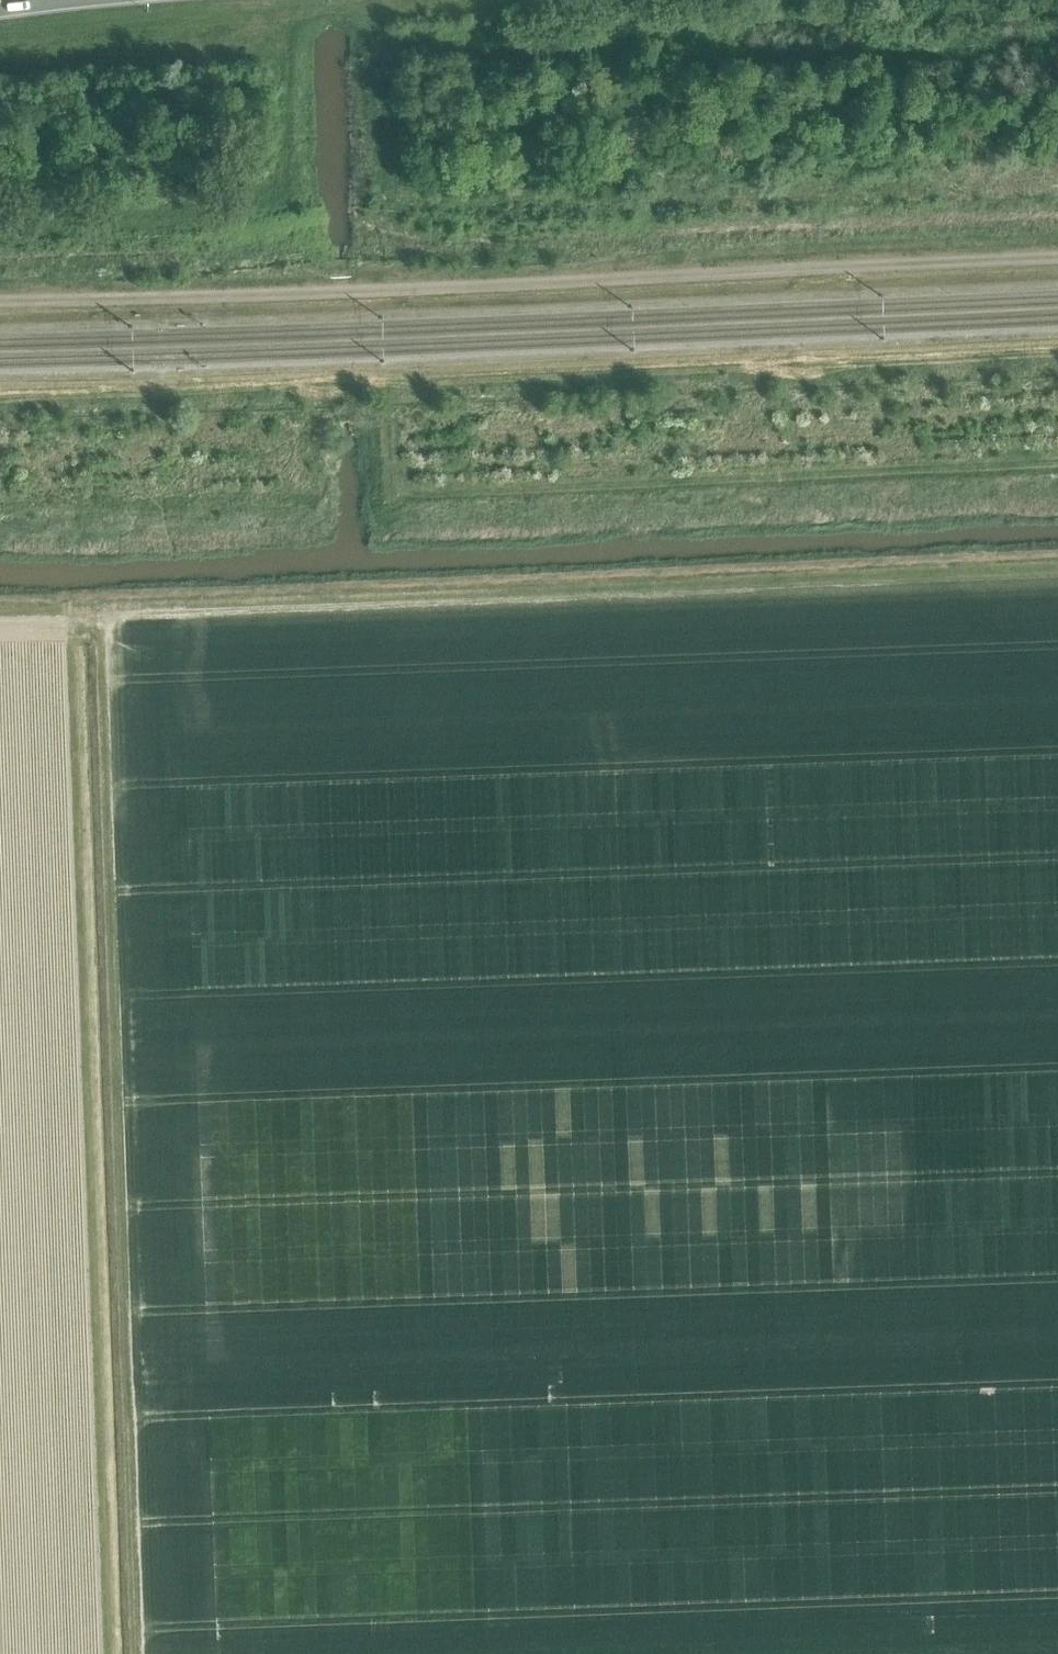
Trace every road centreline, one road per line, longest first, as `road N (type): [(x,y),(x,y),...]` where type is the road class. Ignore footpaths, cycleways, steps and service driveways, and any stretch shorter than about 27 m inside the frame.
road 1 (track): [(1057,256),(0,300)]

